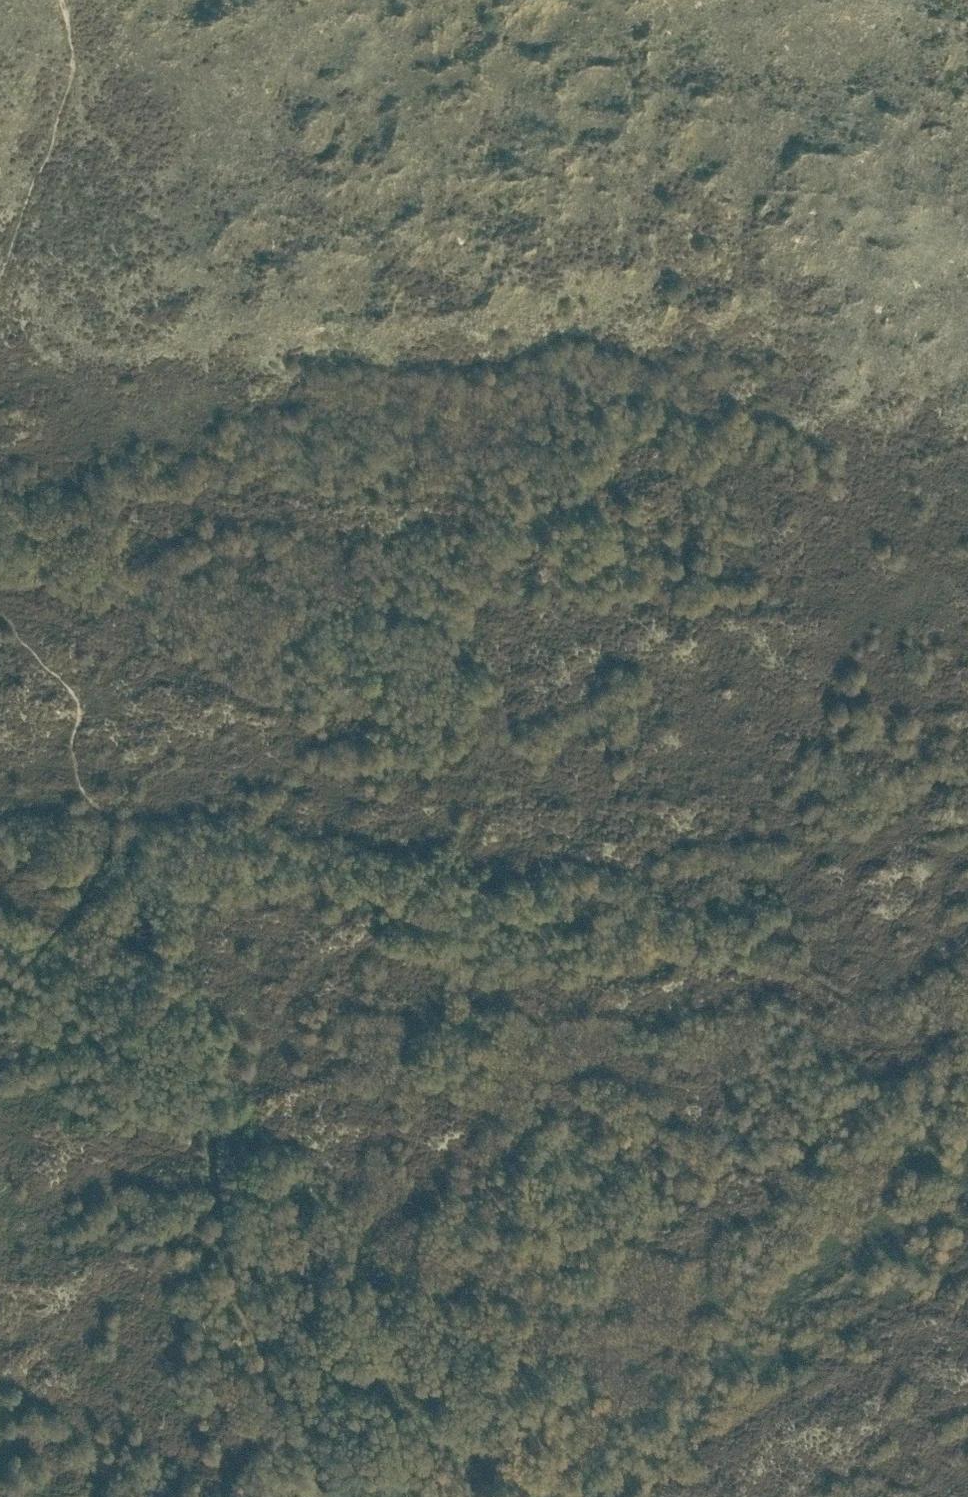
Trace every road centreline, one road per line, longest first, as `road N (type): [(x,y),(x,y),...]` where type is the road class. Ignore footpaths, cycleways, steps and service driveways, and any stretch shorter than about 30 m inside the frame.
road 1 (track): [(0,981),(175,1085),(205,1137),(246,1316),(329,1496)]

